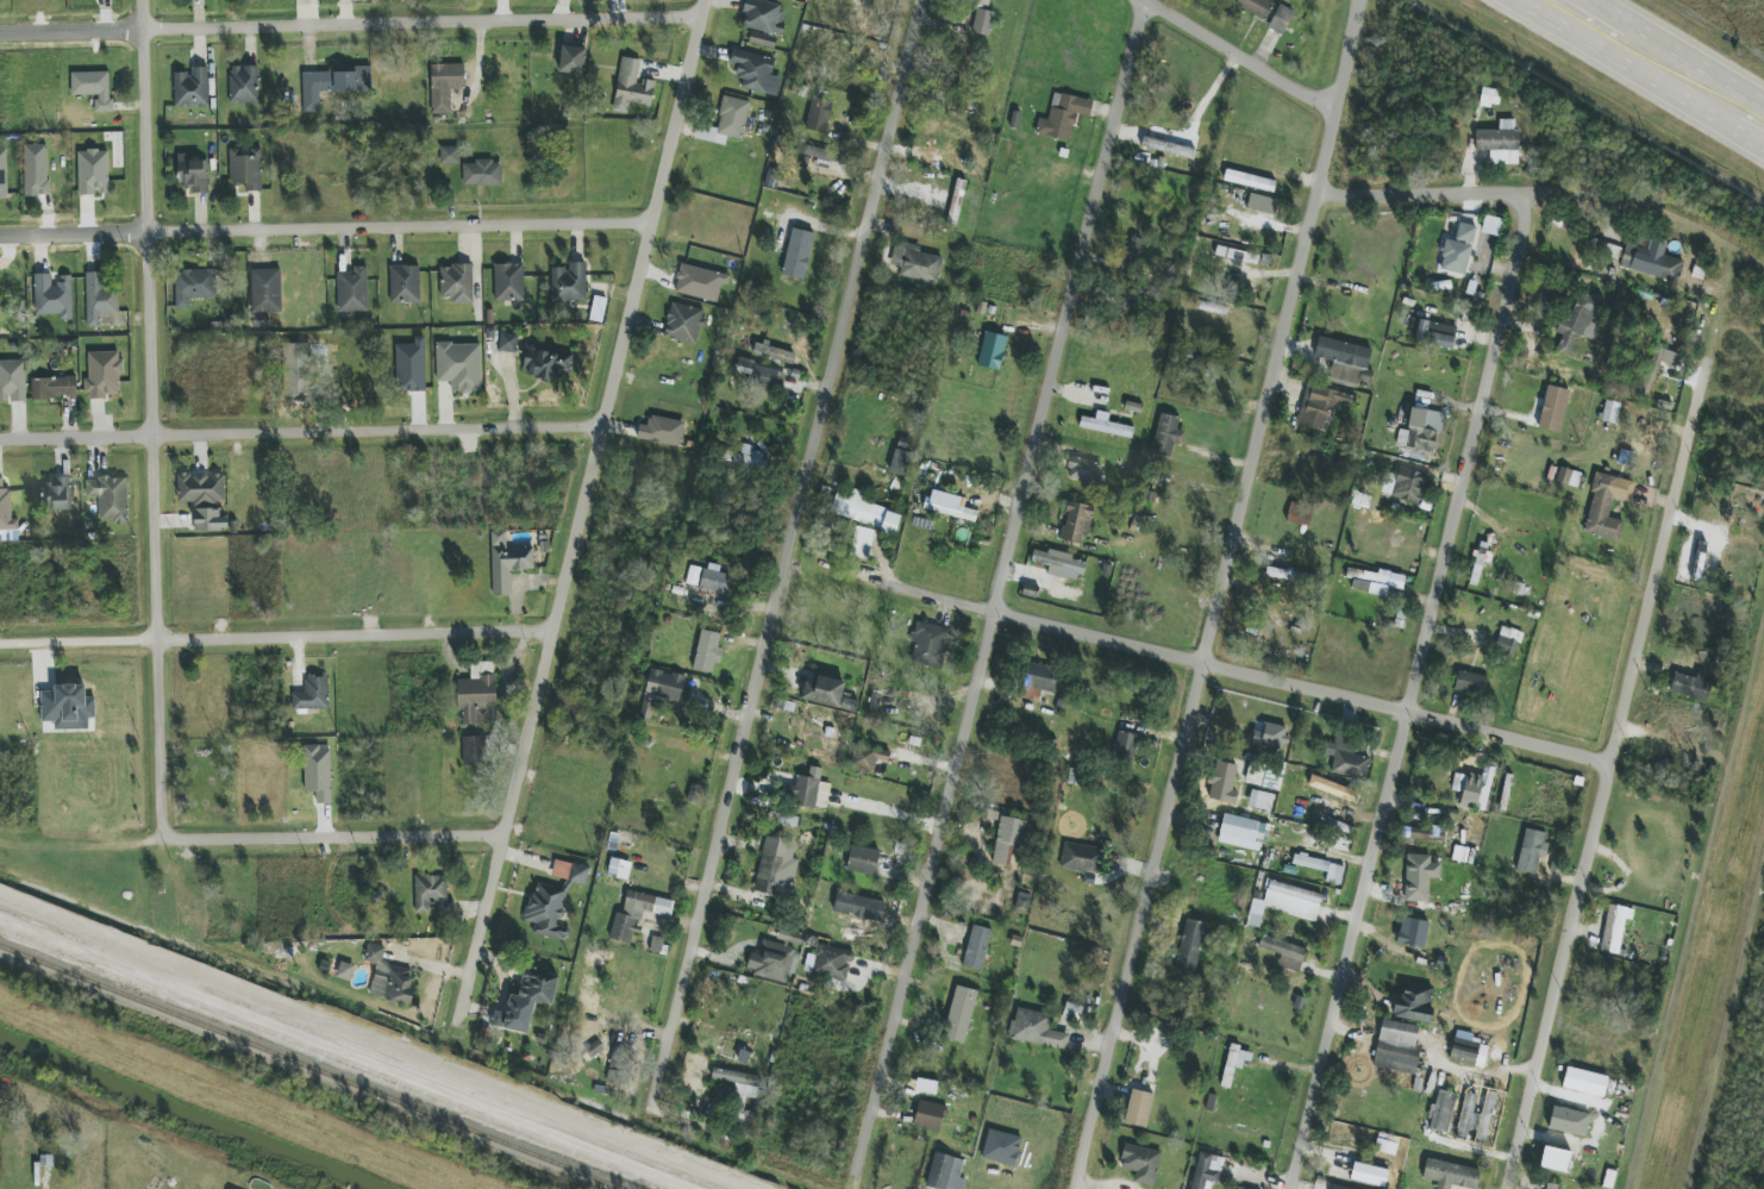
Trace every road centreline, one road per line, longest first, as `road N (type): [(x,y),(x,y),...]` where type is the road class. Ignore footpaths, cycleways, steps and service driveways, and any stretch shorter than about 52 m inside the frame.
road 1 (residential): [(1076,1188),(1306,273),(1361,0)]
road 2 (residential): [(855,1185),(1151,0)]
road 3 (residential): [(1525,200),(1528,232),(1291,1188)]
road 4 (residential): [(144,0),(161,774),(169,840)]
road 5 (residential): [(1507,1188),(1693,414)]
road 6 (residential): [(877,582),(1609,764)]
road 7 (residential): [(0,31),(698,11)]
road 8 (residential): [(0,237),(651,217)]
road 9 (residential): [(603,424),(0,436)]
road 10 (residential): [(784,557),(924,0)]
road 11 (residential): [(652,1103),(784,557)]
road 12 (residential): [(0,643),(555,630)]
road 13 (residential): [(468,995),(581,512)]
road 14 (residential): [(603,424),(700,0)]
road 15 (residential): [(505,836),(169,840)]
road 16 (primary): [(1500,0),(1763,148)]
road 17 (residential): [(1324,193),(1495,188),(1525,200),(1544,193),(1619,200)]
road 18 (residential): [(1151,0),(1343,111)]
road 19 (primary): [(1763,110),(1626,31)]

